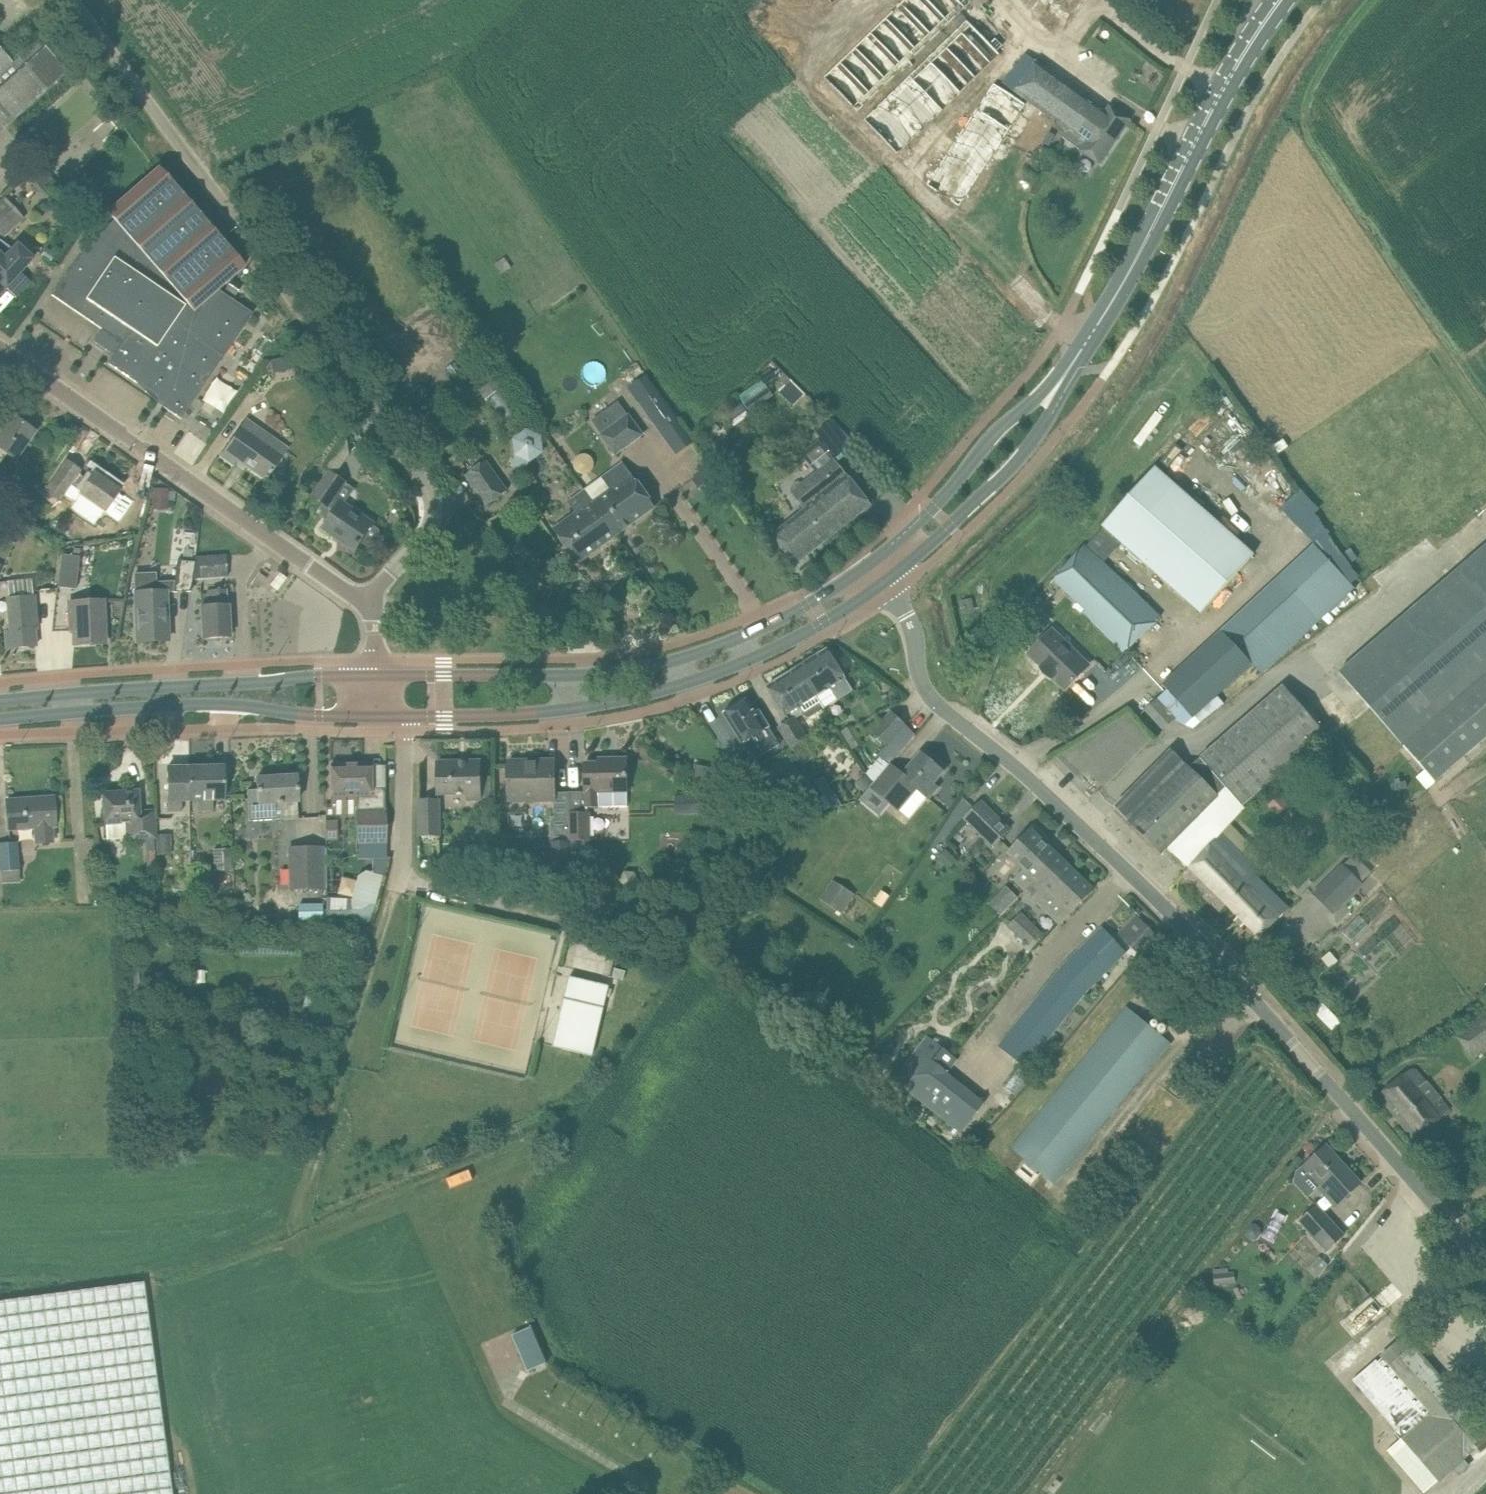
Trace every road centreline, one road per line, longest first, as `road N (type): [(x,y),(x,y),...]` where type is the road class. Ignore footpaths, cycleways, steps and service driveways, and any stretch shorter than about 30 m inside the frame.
road 1 (unclassified): [(1485,1255),(1135,878),(949,713),(920,672),(914,630),(885,582)]
road 2 (residential): [(362,600),(417,546),(436,506),(425,461),(76,0)]
road 3 (primary): [(386,716),(539,714),(648,695),(753,657),(885,582)]
road 4 (primary): [(872,563),(744,636),(628,673),(376,677)]
road 5 (residential): [(362,600),(0,358)]
road 6 (primary): [(1067,372),(1280,0)]
road 7 (track): [(396,892),(301,1216),(295,1266)]
road 8 (primary): [(0,718),(197,704),(386,716)]
road 9 (primary): [(376,677),(0,700)]
road 10 (primary): [(885,582),(1021,461),(1067,372)]
road 11 (primary): [(1067,372),(1010,420),(945,498),(872,563)]

